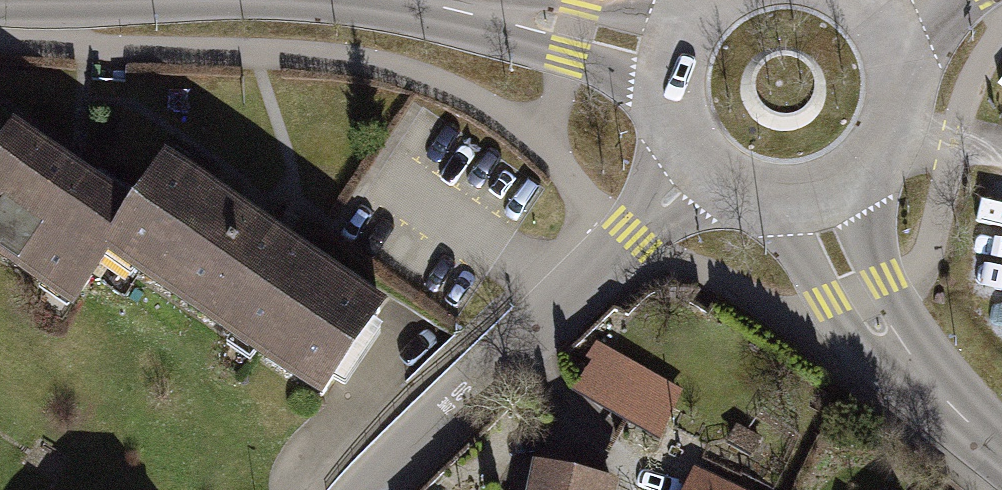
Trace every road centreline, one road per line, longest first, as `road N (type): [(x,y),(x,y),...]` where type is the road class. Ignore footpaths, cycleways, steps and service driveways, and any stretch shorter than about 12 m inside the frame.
road 1 (residential): [(704,165),(371,489)]
road 2 (tertiary): [(814,197),(852,289),(888,341),(1001,451)]
road 3 (secondary): [(426,0),(675,55)]
road 4 (secondary): [(814,197),(848,184),(894,131),(903,67),(875,8)]

